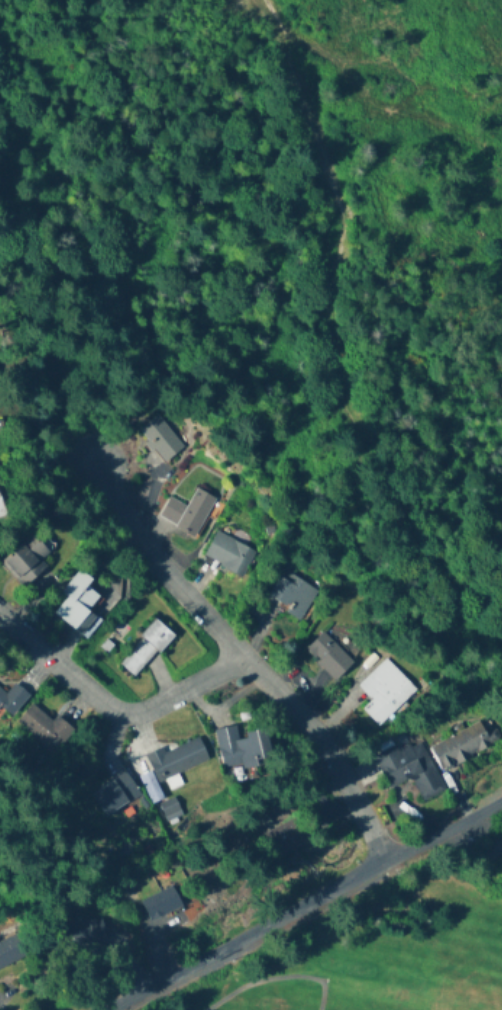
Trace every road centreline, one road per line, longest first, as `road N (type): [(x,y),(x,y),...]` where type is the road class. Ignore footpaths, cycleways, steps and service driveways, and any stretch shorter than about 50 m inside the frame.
road 1 (residential): [(110,1009),(501,801)]
road 2 (residential): [(229,655),(188,698),(128,706),(0,619)]
road 3 (residential): [(384,865),(346,770),(229,655)]
road 4 (residential): [(229,655),(171,591),(94,468)]

